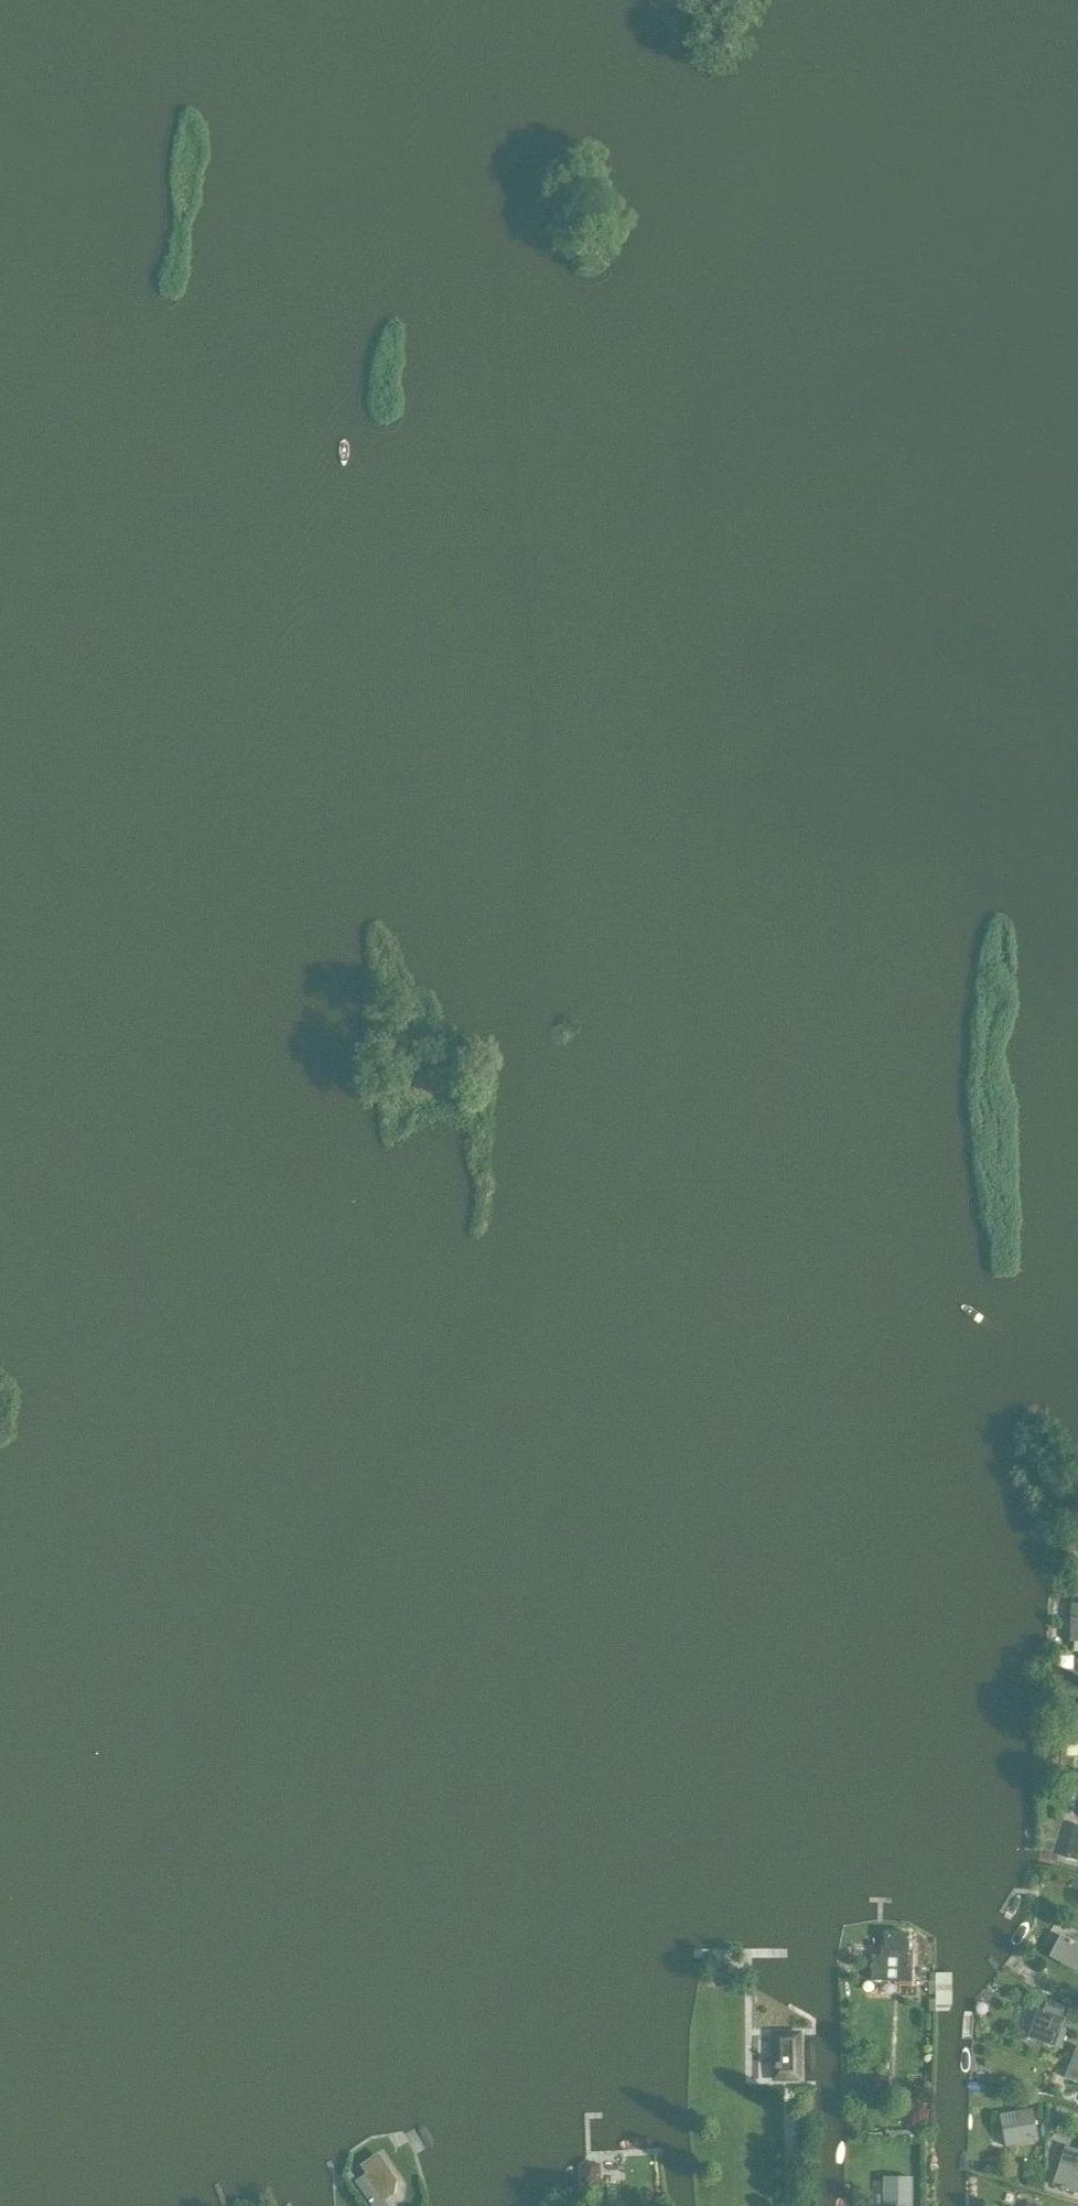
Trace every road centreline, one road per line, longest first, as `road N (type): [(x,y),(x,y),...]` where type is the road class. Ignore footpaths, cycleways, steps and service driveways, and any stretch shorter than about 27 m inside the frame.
road 1 (track): [(929,2205),(929,2136),(907,2117),(906,2094),(896,2084),(899,1995)]

